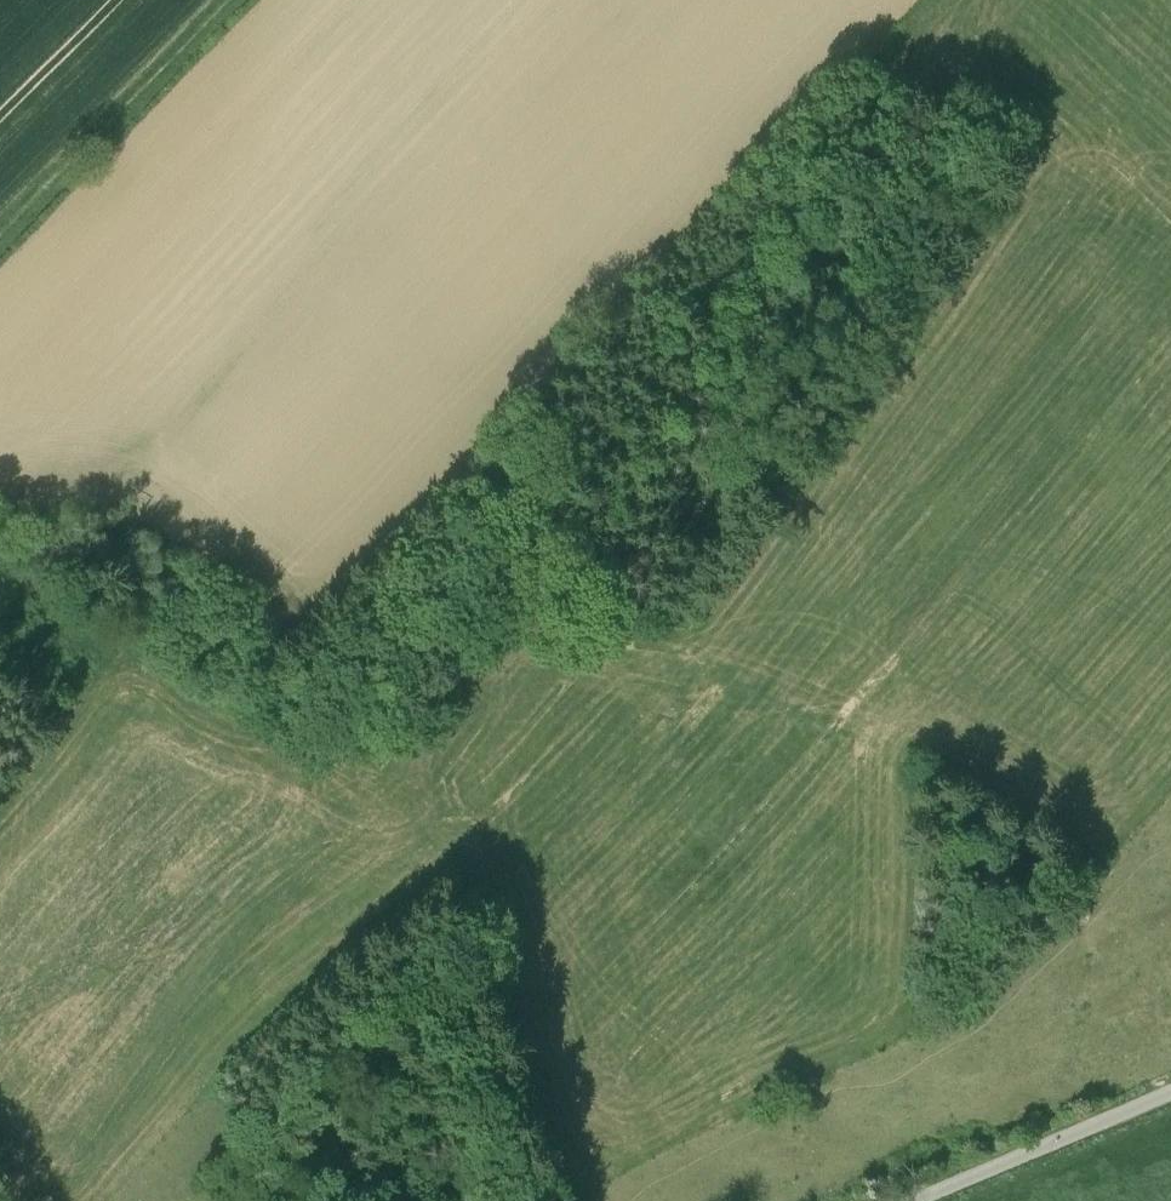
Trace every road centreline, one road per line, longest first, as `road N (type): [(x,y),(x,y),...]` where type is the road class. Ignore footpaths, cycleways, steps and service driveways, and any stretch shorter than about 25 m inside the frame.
road 1 (track): [(0,243),(238,0)]
road 2 (unclassified): [(1170,1087),(899,1200)]

